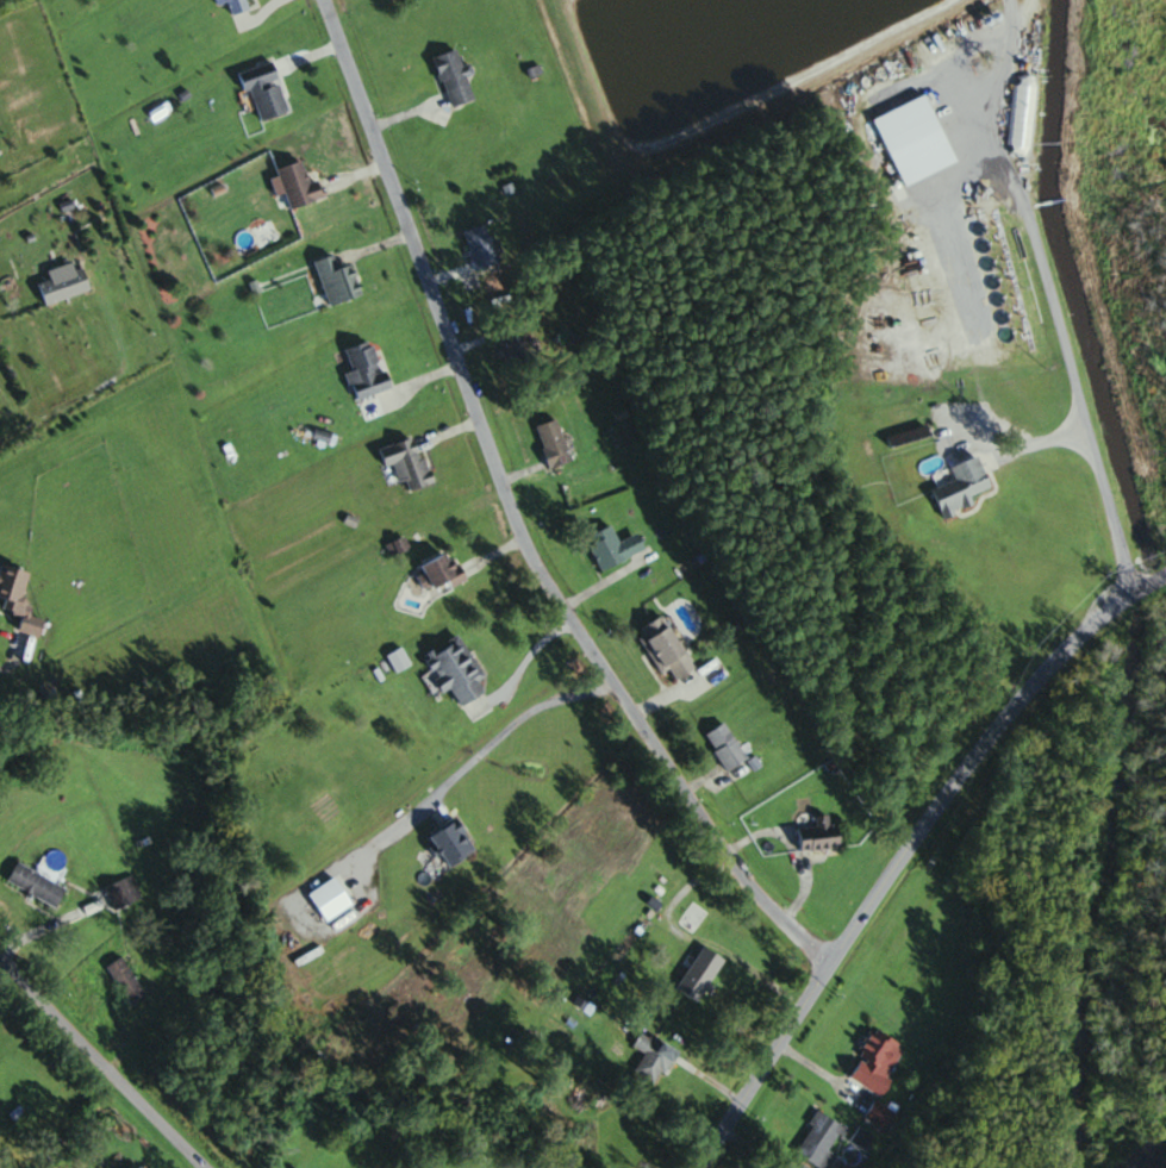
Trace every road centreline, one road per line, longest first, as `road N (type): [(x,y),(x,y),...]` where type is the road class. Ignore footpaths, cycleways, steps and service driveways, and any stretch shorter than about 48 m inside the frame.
road 1 (residential): [(833,970),(732,869),(532,558),(497,482),(324,0)]
road 2 (residential): [(707,1167),(896,874),(1061,655),(1165,581)]
road 3 (residential): [(1016,154),(1083,432),(1139,600)]
road 4 (residential): [(0,951),(210,1167)]
road 5 (residential): [(618,692),(529,708),(422,805)]
road 6 (residential): [(0,443),(111,385),(121,366),(98,285)]
road 7 (residential): [(784,920),(803,889),(803,867),(790,847),(774,832),(756,833),(723,855)]

